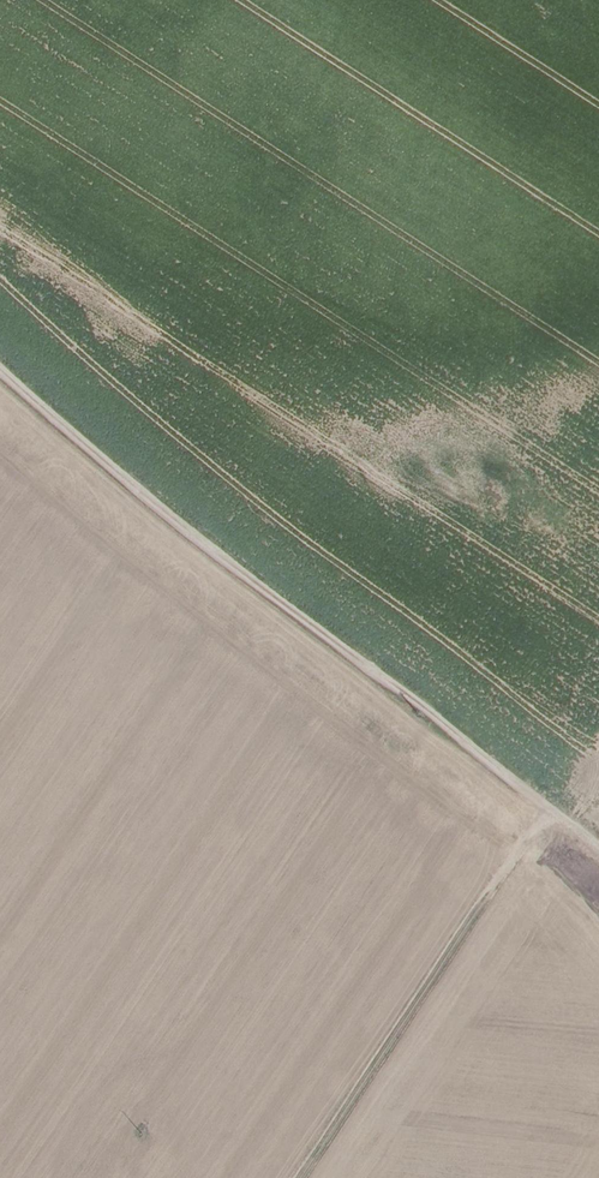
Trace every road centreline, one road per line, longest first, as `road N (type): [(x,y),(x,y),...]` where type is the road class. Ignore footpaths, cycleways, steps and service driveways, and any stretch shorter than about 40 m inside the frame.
road 1 (track): [(0,372),(225,563),(542,807)]
road 2 (track): [(296,1177),(542,807)]

